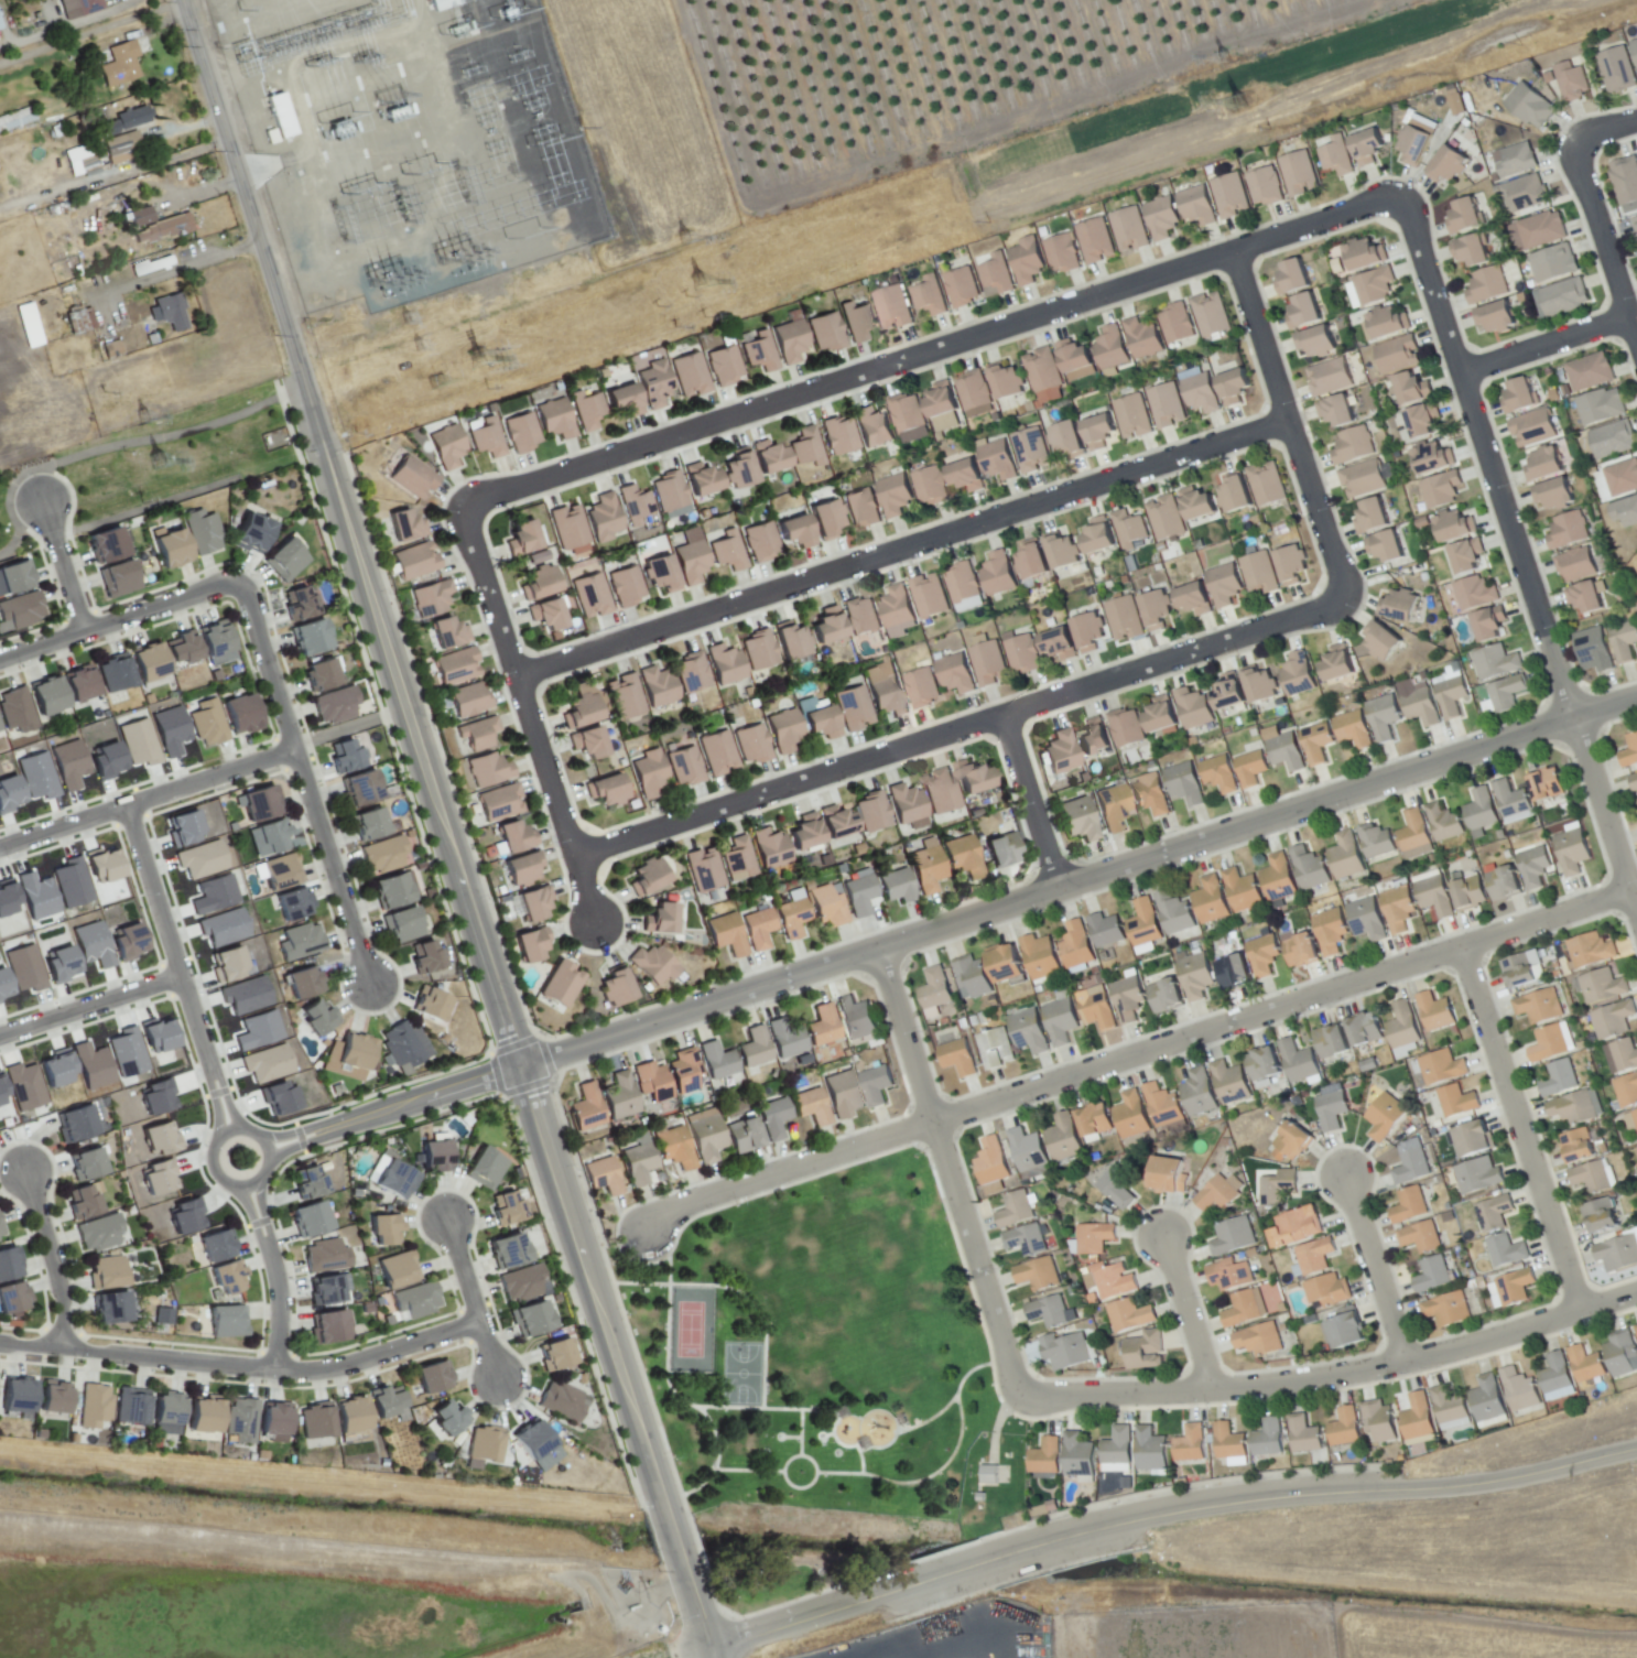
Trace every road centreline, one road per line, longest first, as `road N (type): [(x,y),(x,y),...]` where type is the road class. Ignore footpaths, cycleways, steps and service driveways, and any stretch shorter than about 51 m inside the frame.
road 1 (residential): [(263,1141),(522,1068),(1636,699)]
road 2 (tertiary): [(327,454),(662,1511)]
road 3 (residential): [(644,1233),(668,1210),(1631,891)]
road 4 (residential): [(463,508),(1392,193),(1399,197)]
road 5 (residential): [(518,678),(1289,422)]
road 6 (residential): [(576,857),(1333,597)]
road 7 (residential): [(1636,908),(1399,197)]
road 8 (residential): [(1021,1398),(1212,1391),(1343,1376),(1636,1294)]
road 9 (residential): [(478,1324),(307,1370),(0,1343)]
road 10 (residential): [(879,950),(1021,1398)]
road 11 (residential): [(593,923),(463,508)]
road 12 (residential): [(365,984),(239,597),(227,583)]
road 13 (tertiary): [(182,0),(301,369)]
road 14 (residential): [(1582,1311),(1463,947)]
road 15 (residential): [(1333,597),(1234,250)]
road 16 (residential): [(224,1133),(124,805)]
road 17 (residential): [(288,748),(0,846)]
road 18 (residential): [(1140,1520),(1316,1493),(1401,1491)]
road 19 (residential): [(1401,1491),(1506,1480),(1636,1449)]
road 20 (residential): [(0,653),(227,583)]
road 21 (residential): [(1636,338),(1573,143)]
road 22 (residential): [(1408,1363),(1347,1177)]
road 23 (residential): [(181,977),(0,1036)]
road 24 (residential): [(248,1183),(278,1293),(271,1367)]
road 25 (residential): [(1061,889),(1004,716)]
road 26 (residential): [(23,1174),(57,1282),(57,1347)]
road 27 (residential): [(1462,375),(1630,317)]
road 28 (residential): [(708,1651),(872,1597)]
road 29 (residential): [(263,1141),(252,1131),(224,1133),(213,1145),(215,1172),(248,1183),(263,1172),(263,1141)]
road 30 (residential): [(1212,1391),(1162,1237)]
road 31 (residential): [(494,1377),(445,1223)]
road 32 (residential): [(942,1575),(1071,1536)]
road 33 (residential): [(40,501),(77,627)]

